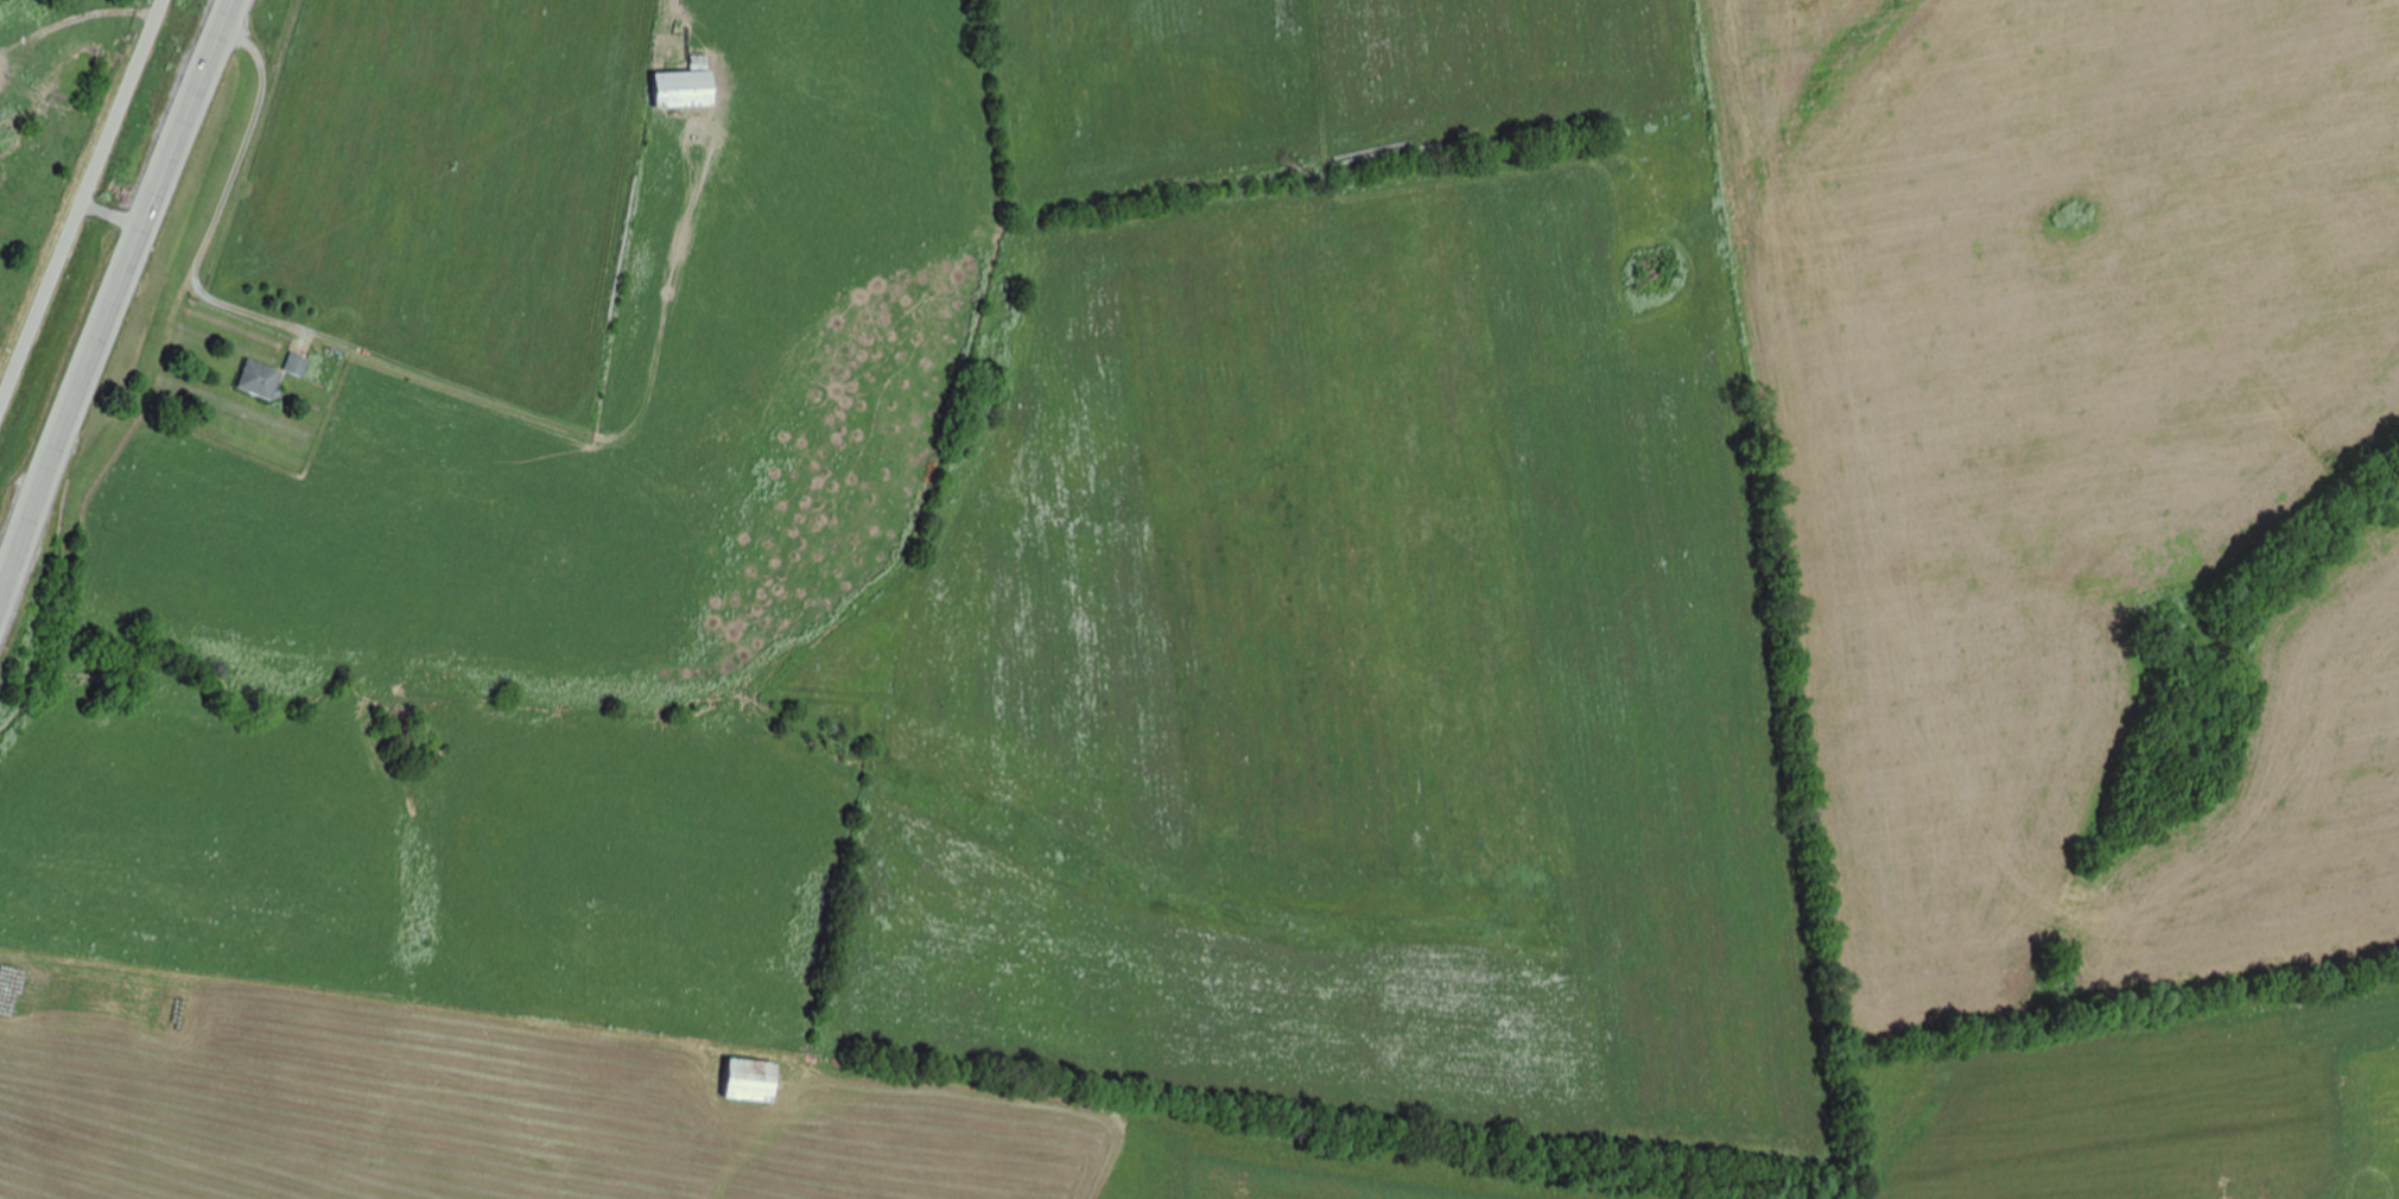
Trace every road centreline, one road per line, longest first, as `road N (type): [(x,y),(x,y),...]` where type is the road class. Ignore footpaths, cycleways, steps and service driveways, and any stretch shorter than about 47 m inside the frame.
road 1 (primary): [(0,589),(231,0)]
road 2 (tertiary): [(0,412),(163,0)]

